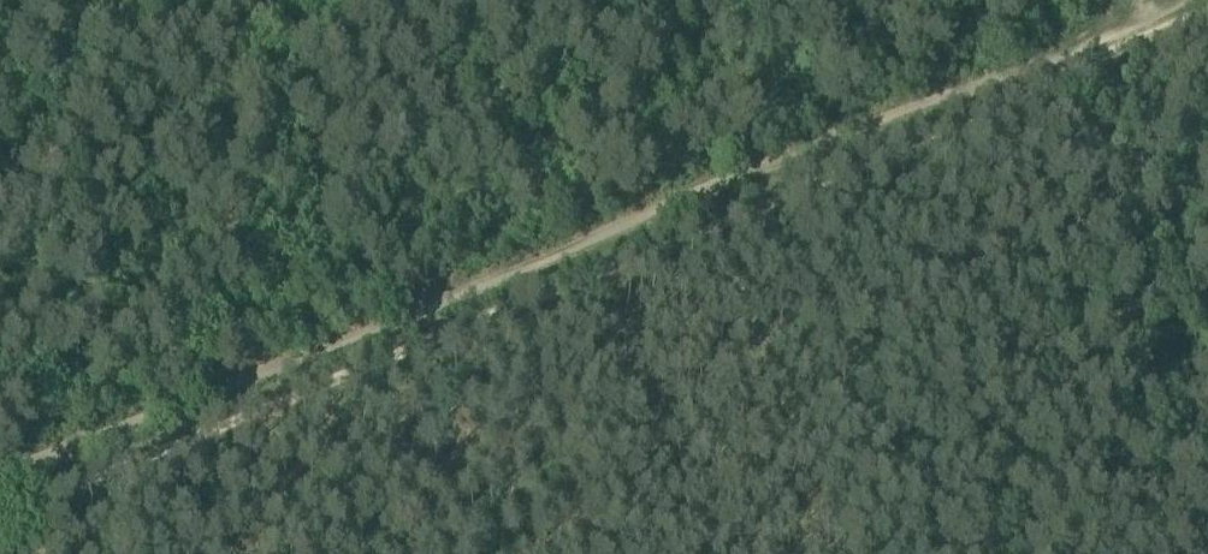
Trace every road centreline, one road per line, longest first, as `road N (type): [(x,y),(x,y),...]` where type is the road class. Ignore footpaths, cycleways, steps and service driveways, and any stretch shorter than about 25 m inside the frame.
road 1 (track): [(1109,51),(0,521)]
road 2 (track): [(180,0),(550,223),(589,274)]

